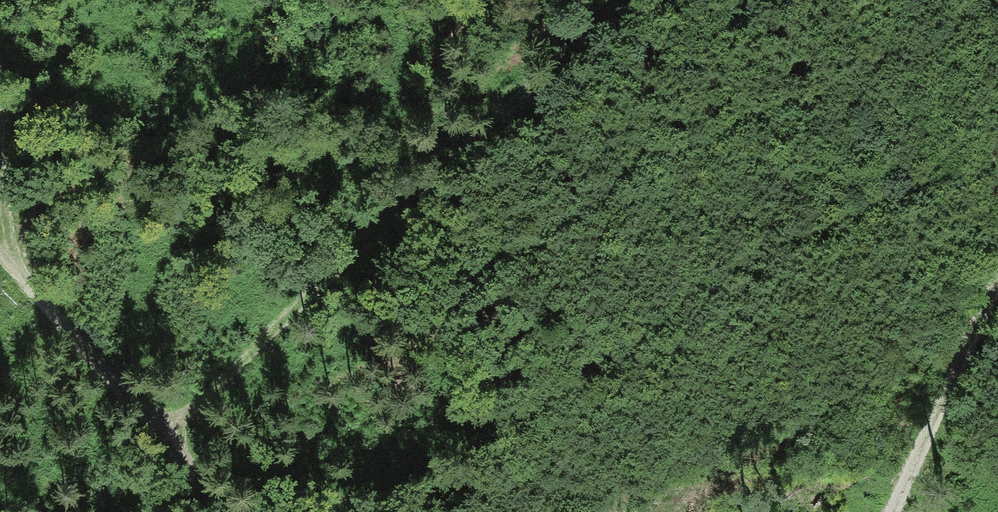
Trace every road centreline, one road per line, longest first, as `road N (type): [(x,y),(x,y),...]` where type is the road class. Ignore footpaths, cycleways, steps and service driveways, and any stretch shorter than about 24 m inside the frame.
road 1 (track): [(624,0),(169,418)]
road 2 (track): [(0,231),(221,476),(244,511)]
road 3 (track): [(892,511),(997,285)]

